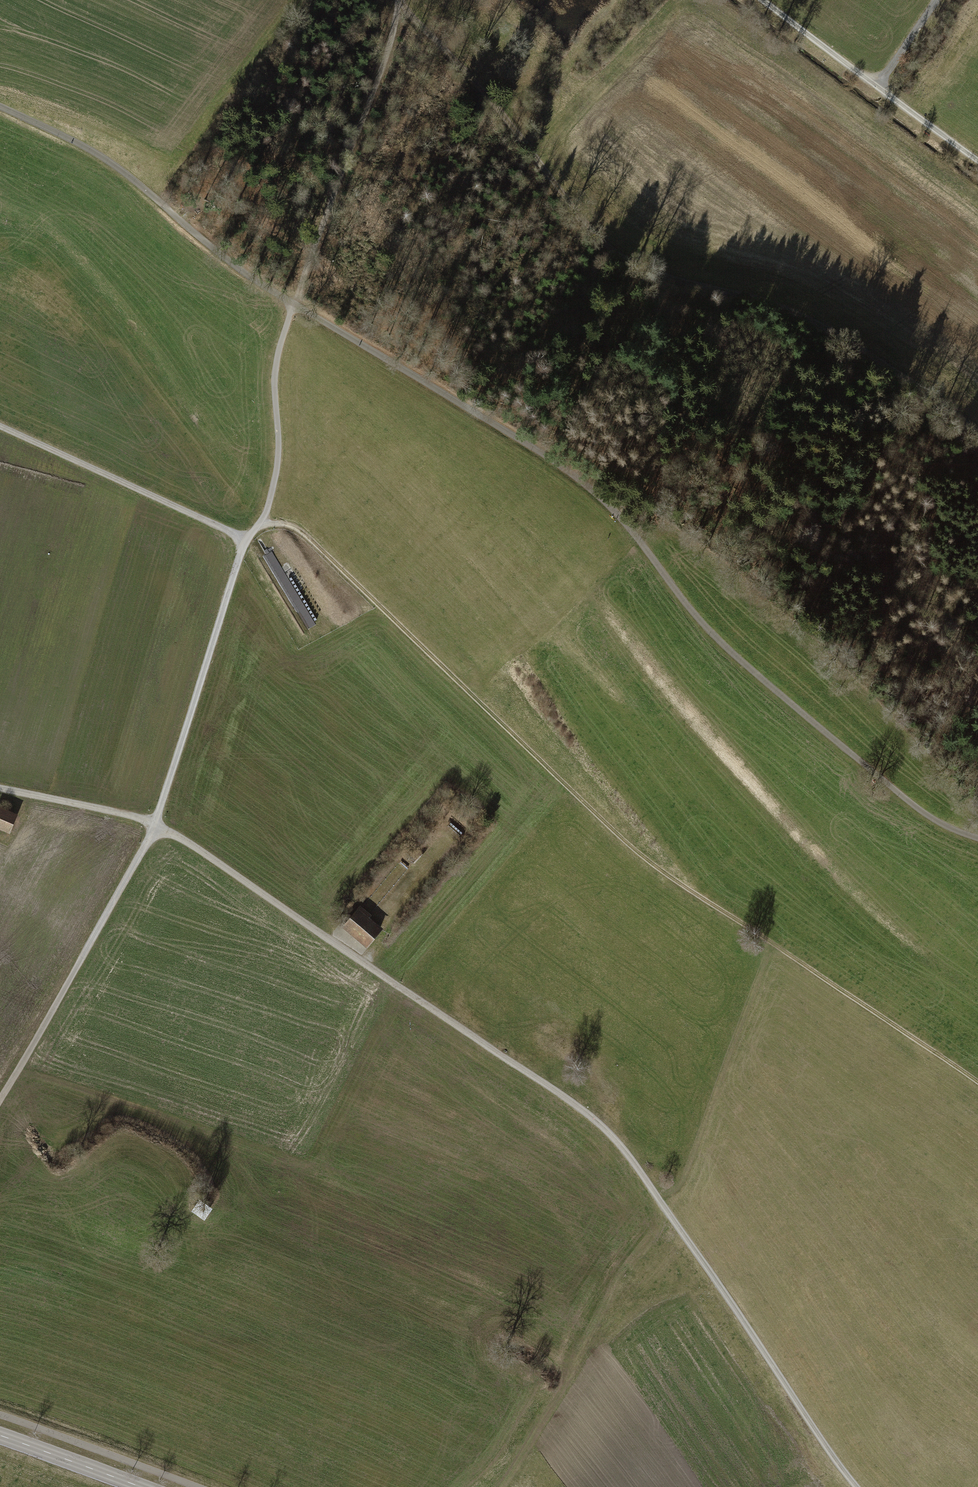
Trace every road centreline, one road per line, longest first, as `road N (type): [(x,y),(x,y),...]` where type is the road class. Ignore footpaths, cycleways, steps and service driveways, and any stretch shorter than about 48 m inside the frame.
road 1 (unclassified): [(977,838),(924,814),(745,664),(591,488),(246,273),(99,155),(0,106)]
road 2 (track): [(0,1100),(152,831),(241,554),(268,505),(278,457),(279,350),(384,67),(399,0)]
road 3 (track): [(856,1486),(647,1183),(588,1113),(175,835),(130,815),(0,789)]
road 4 (track): [(259,524),(303,532),(663,872),(977,1084)]
road 5 (track): [(977,436),(902,373),(812,321),(640,271),(563,205),(475,80),(399,2)]
road 6 (track): [(0,426),(247,540)]
road 7 (track): [(977,636),(849,522)]
road 8 (tertiary): [(0,1436),(140,1486)]
road 9 (track): [(759,0),(878,86)]
road 10 (track): [(878,86),(977,162)]

